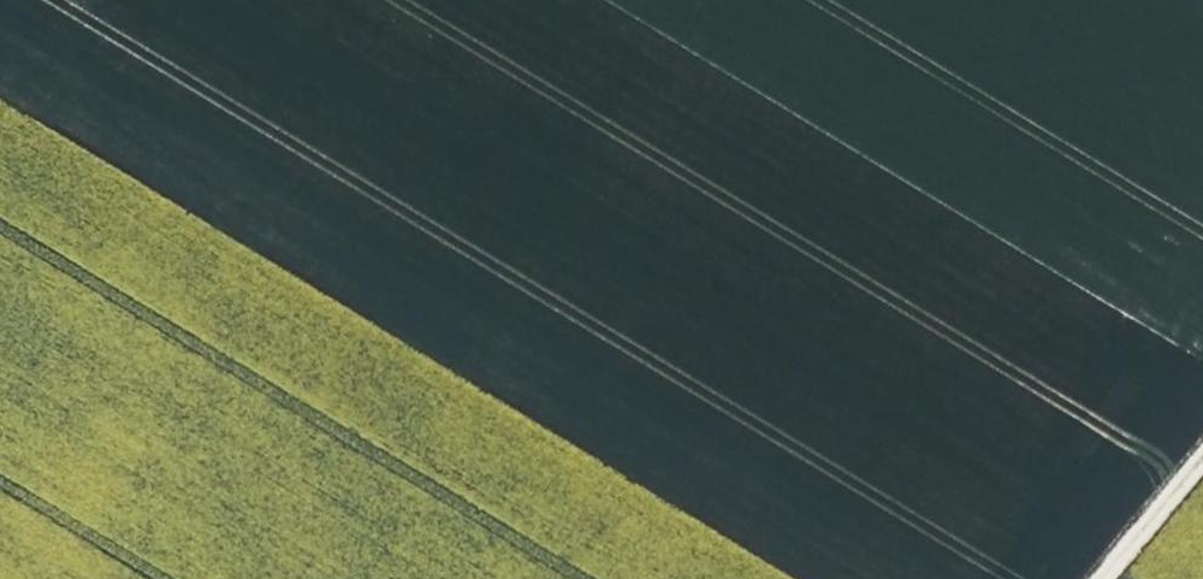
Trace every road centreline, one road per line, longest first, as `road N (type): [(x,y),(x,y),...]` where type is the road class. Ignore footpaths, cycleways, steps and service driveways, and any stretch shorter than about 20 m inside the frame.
road 1 (track): [(1100,578),(1202,455)]

